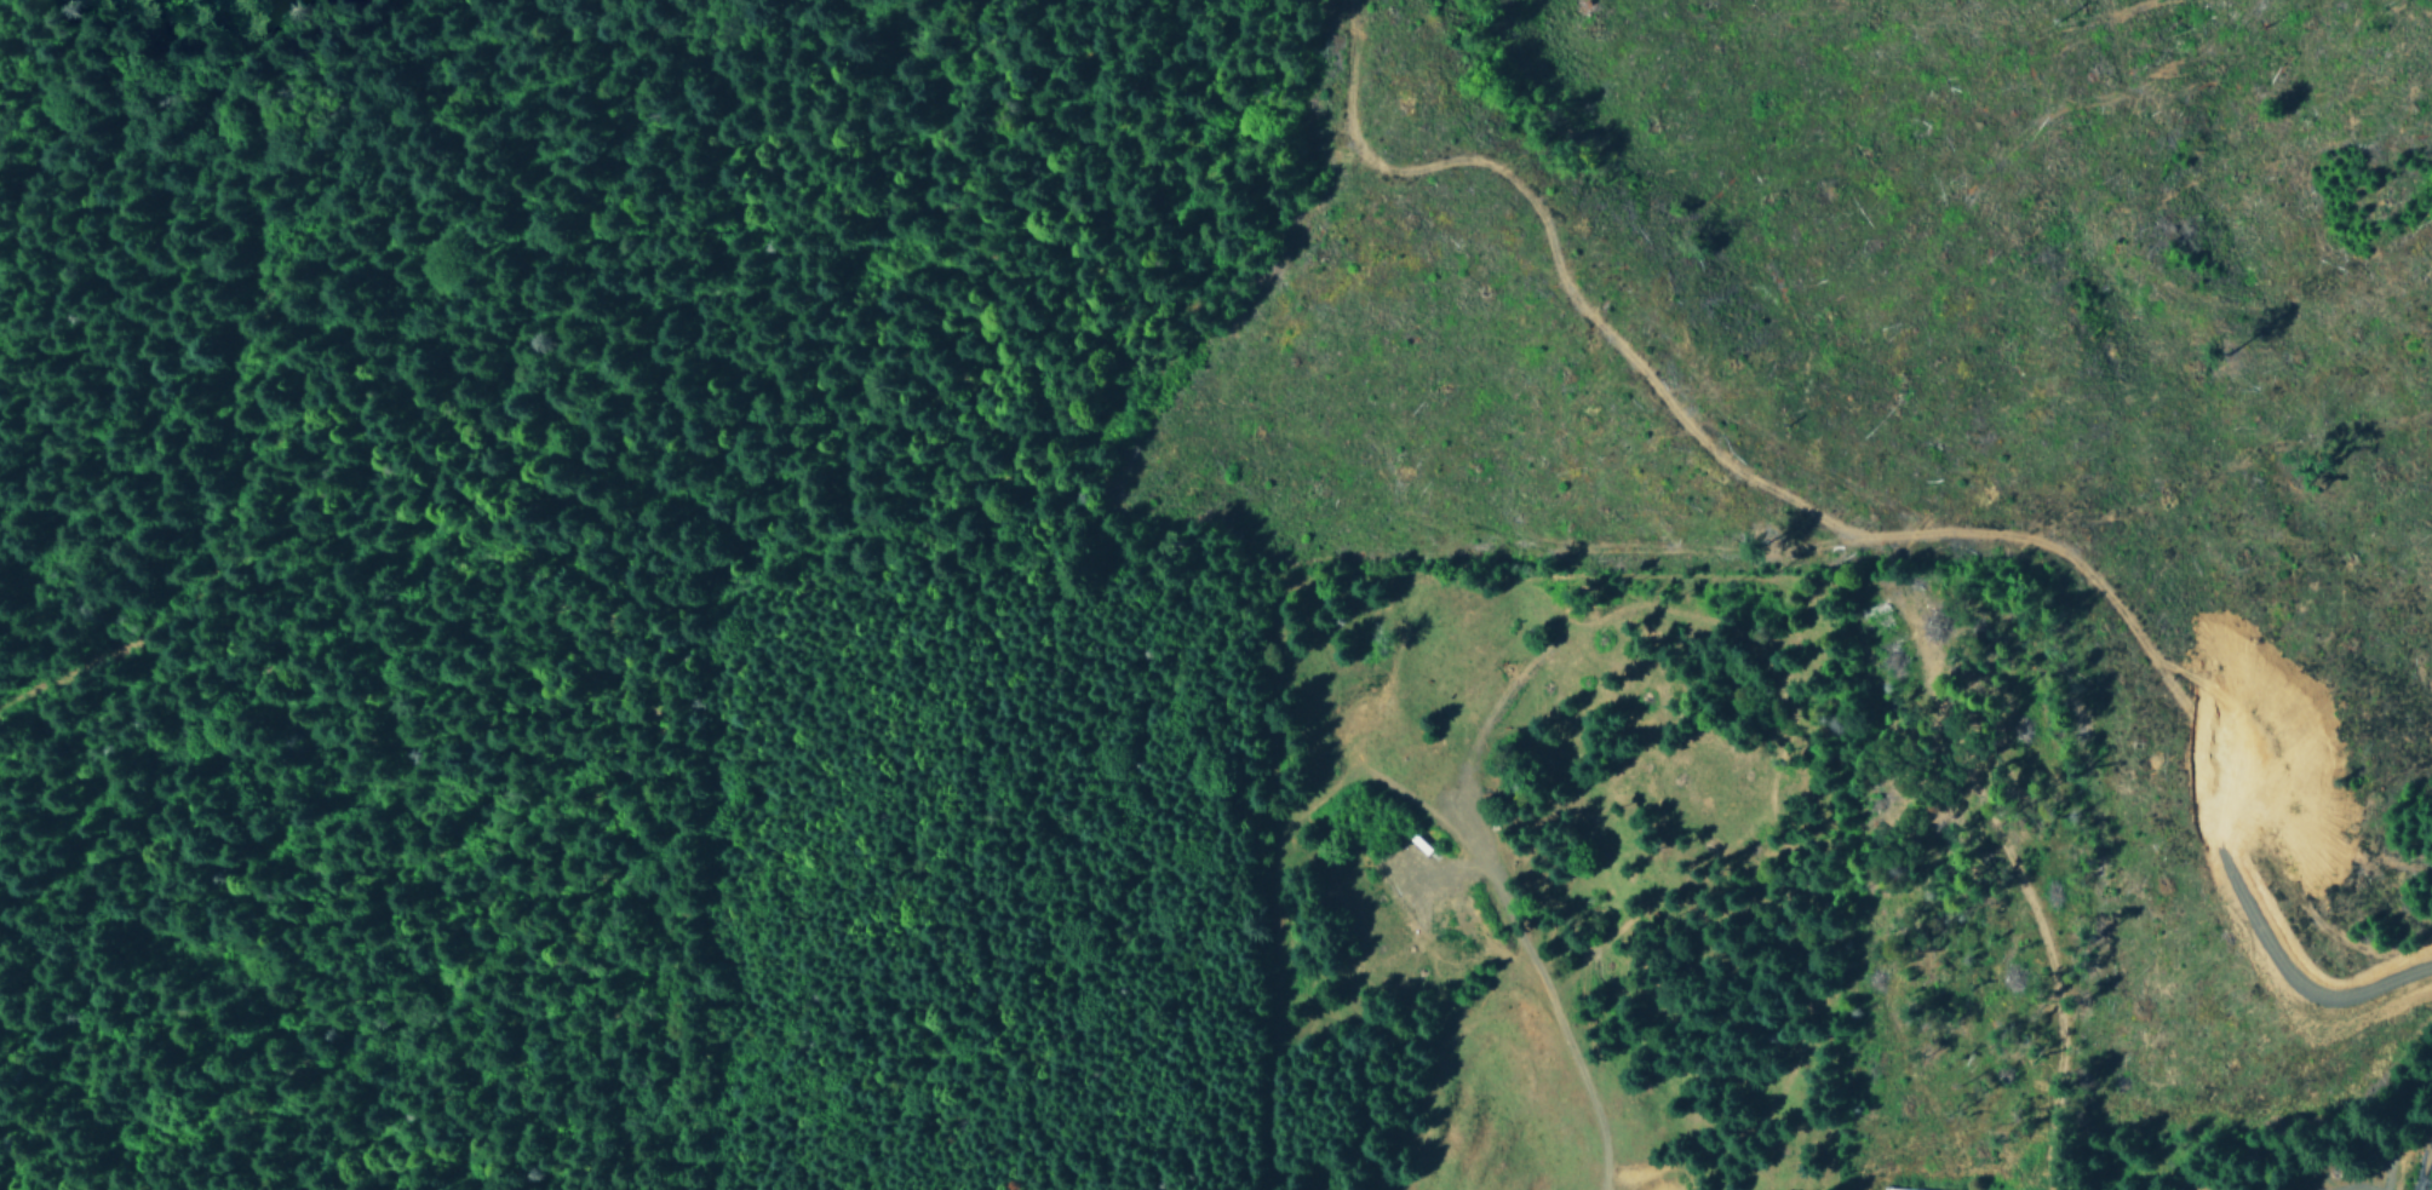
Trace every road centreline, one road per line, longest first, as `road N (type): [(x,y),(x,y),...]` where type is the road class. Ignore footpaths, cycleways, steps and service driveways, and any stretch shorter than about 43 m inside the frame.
road 1 (residential): [(1602,1189),(1590,1103),(1456,798),(1496,720)]

